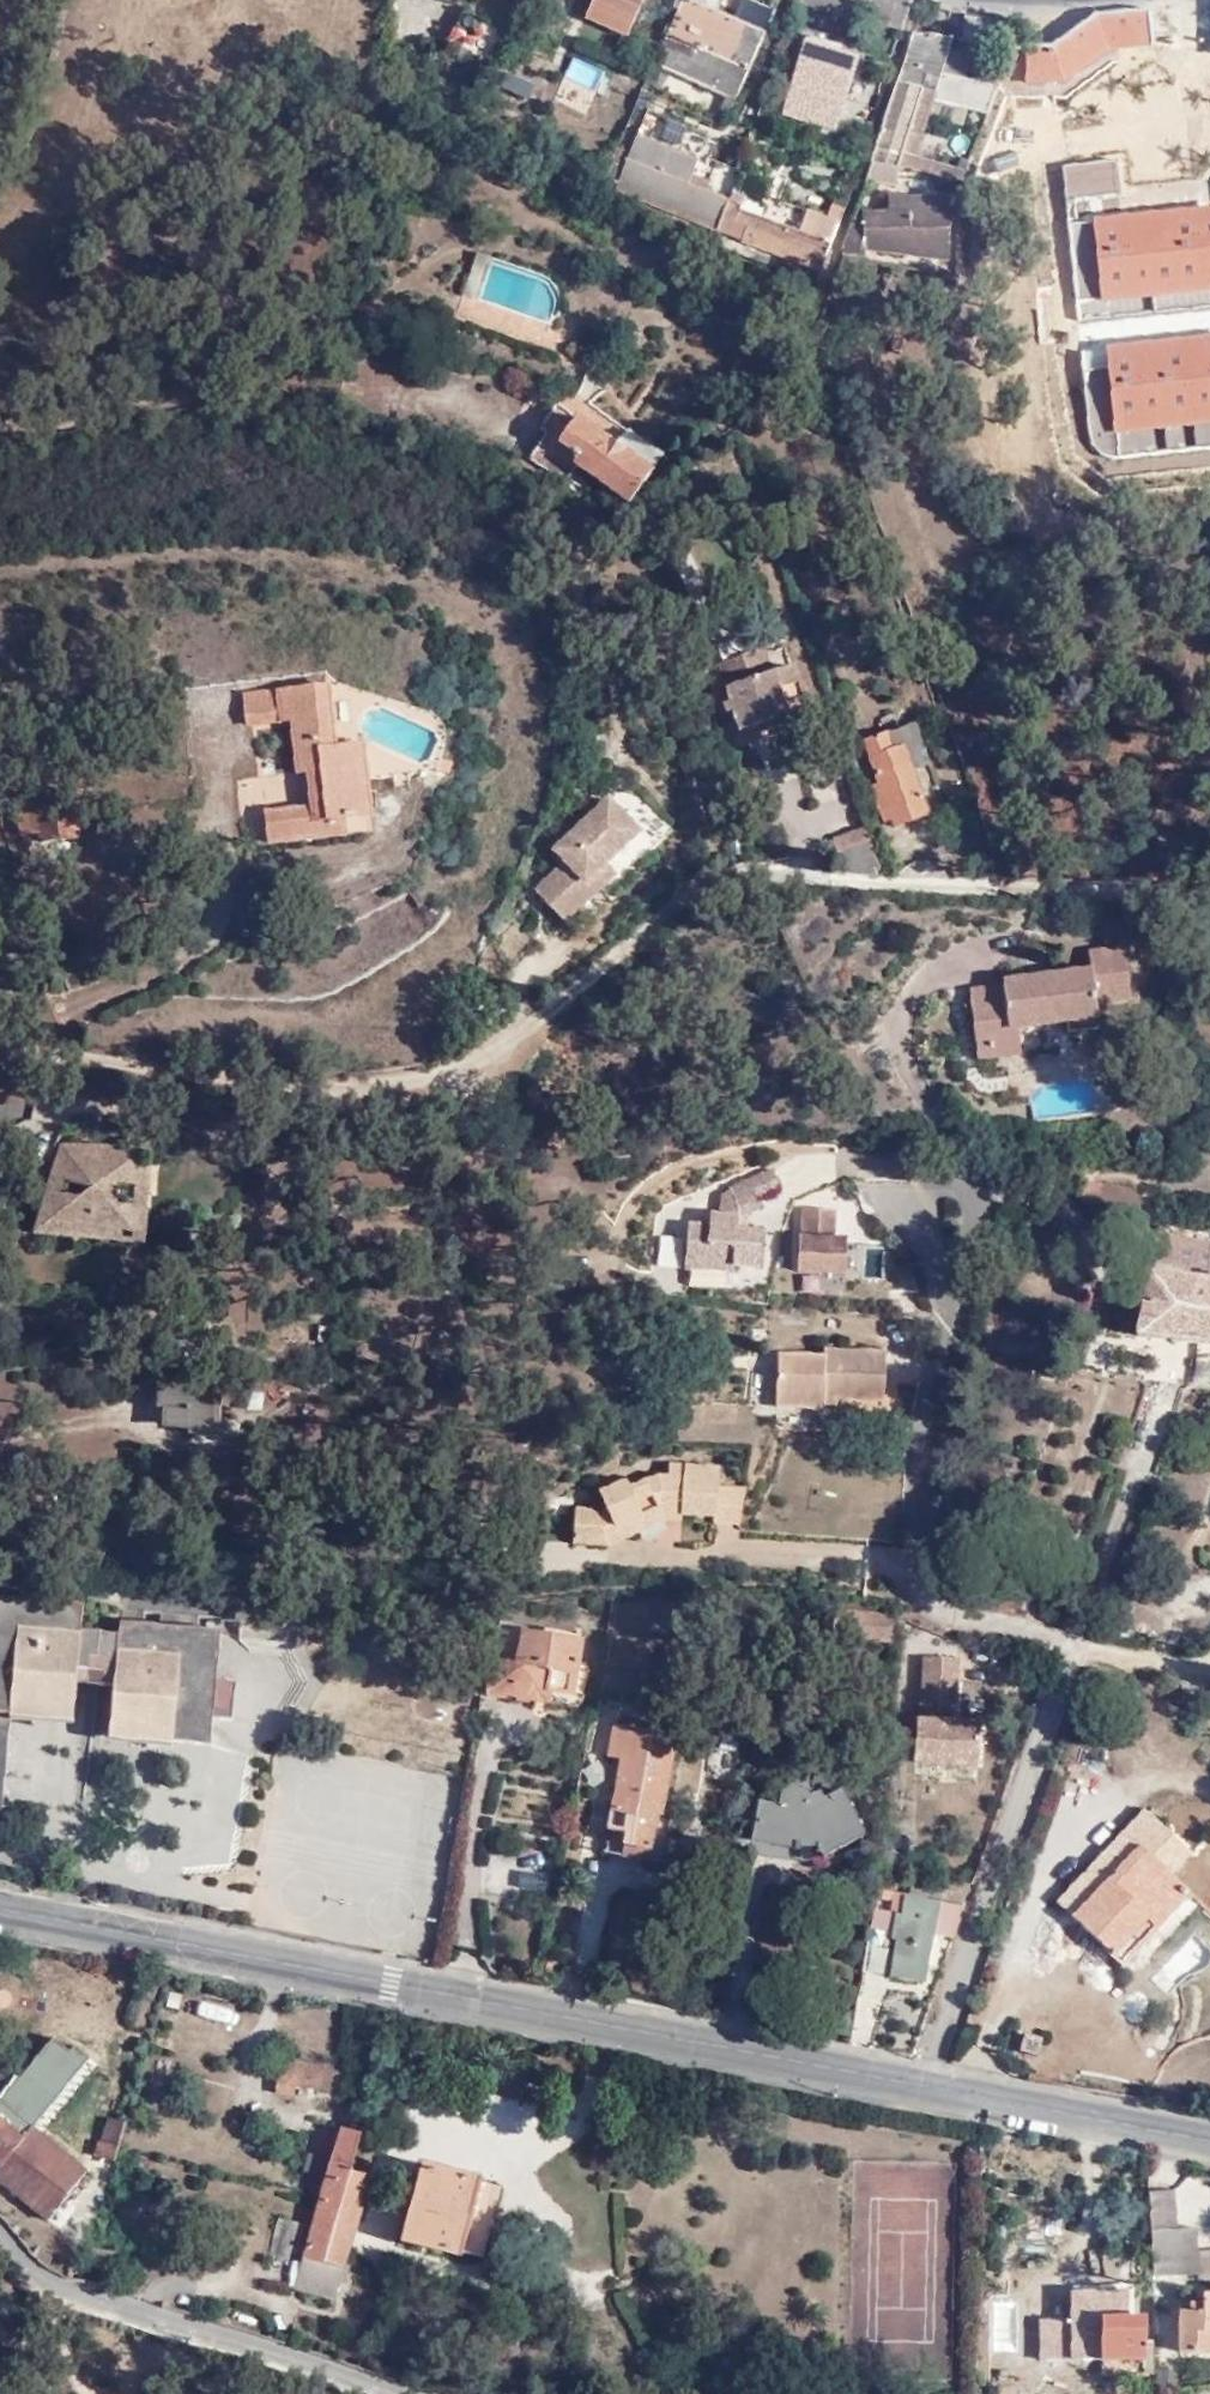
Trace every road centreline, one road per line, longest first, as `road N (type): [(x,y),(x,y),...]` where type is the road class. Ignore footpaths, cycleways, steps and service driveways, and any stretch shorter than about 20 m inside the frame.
road 1 (tertiary): [(0,1906),(1209,2139)]
road 2 (residential): [(0,2250),(29,2282),(356,2393)]

